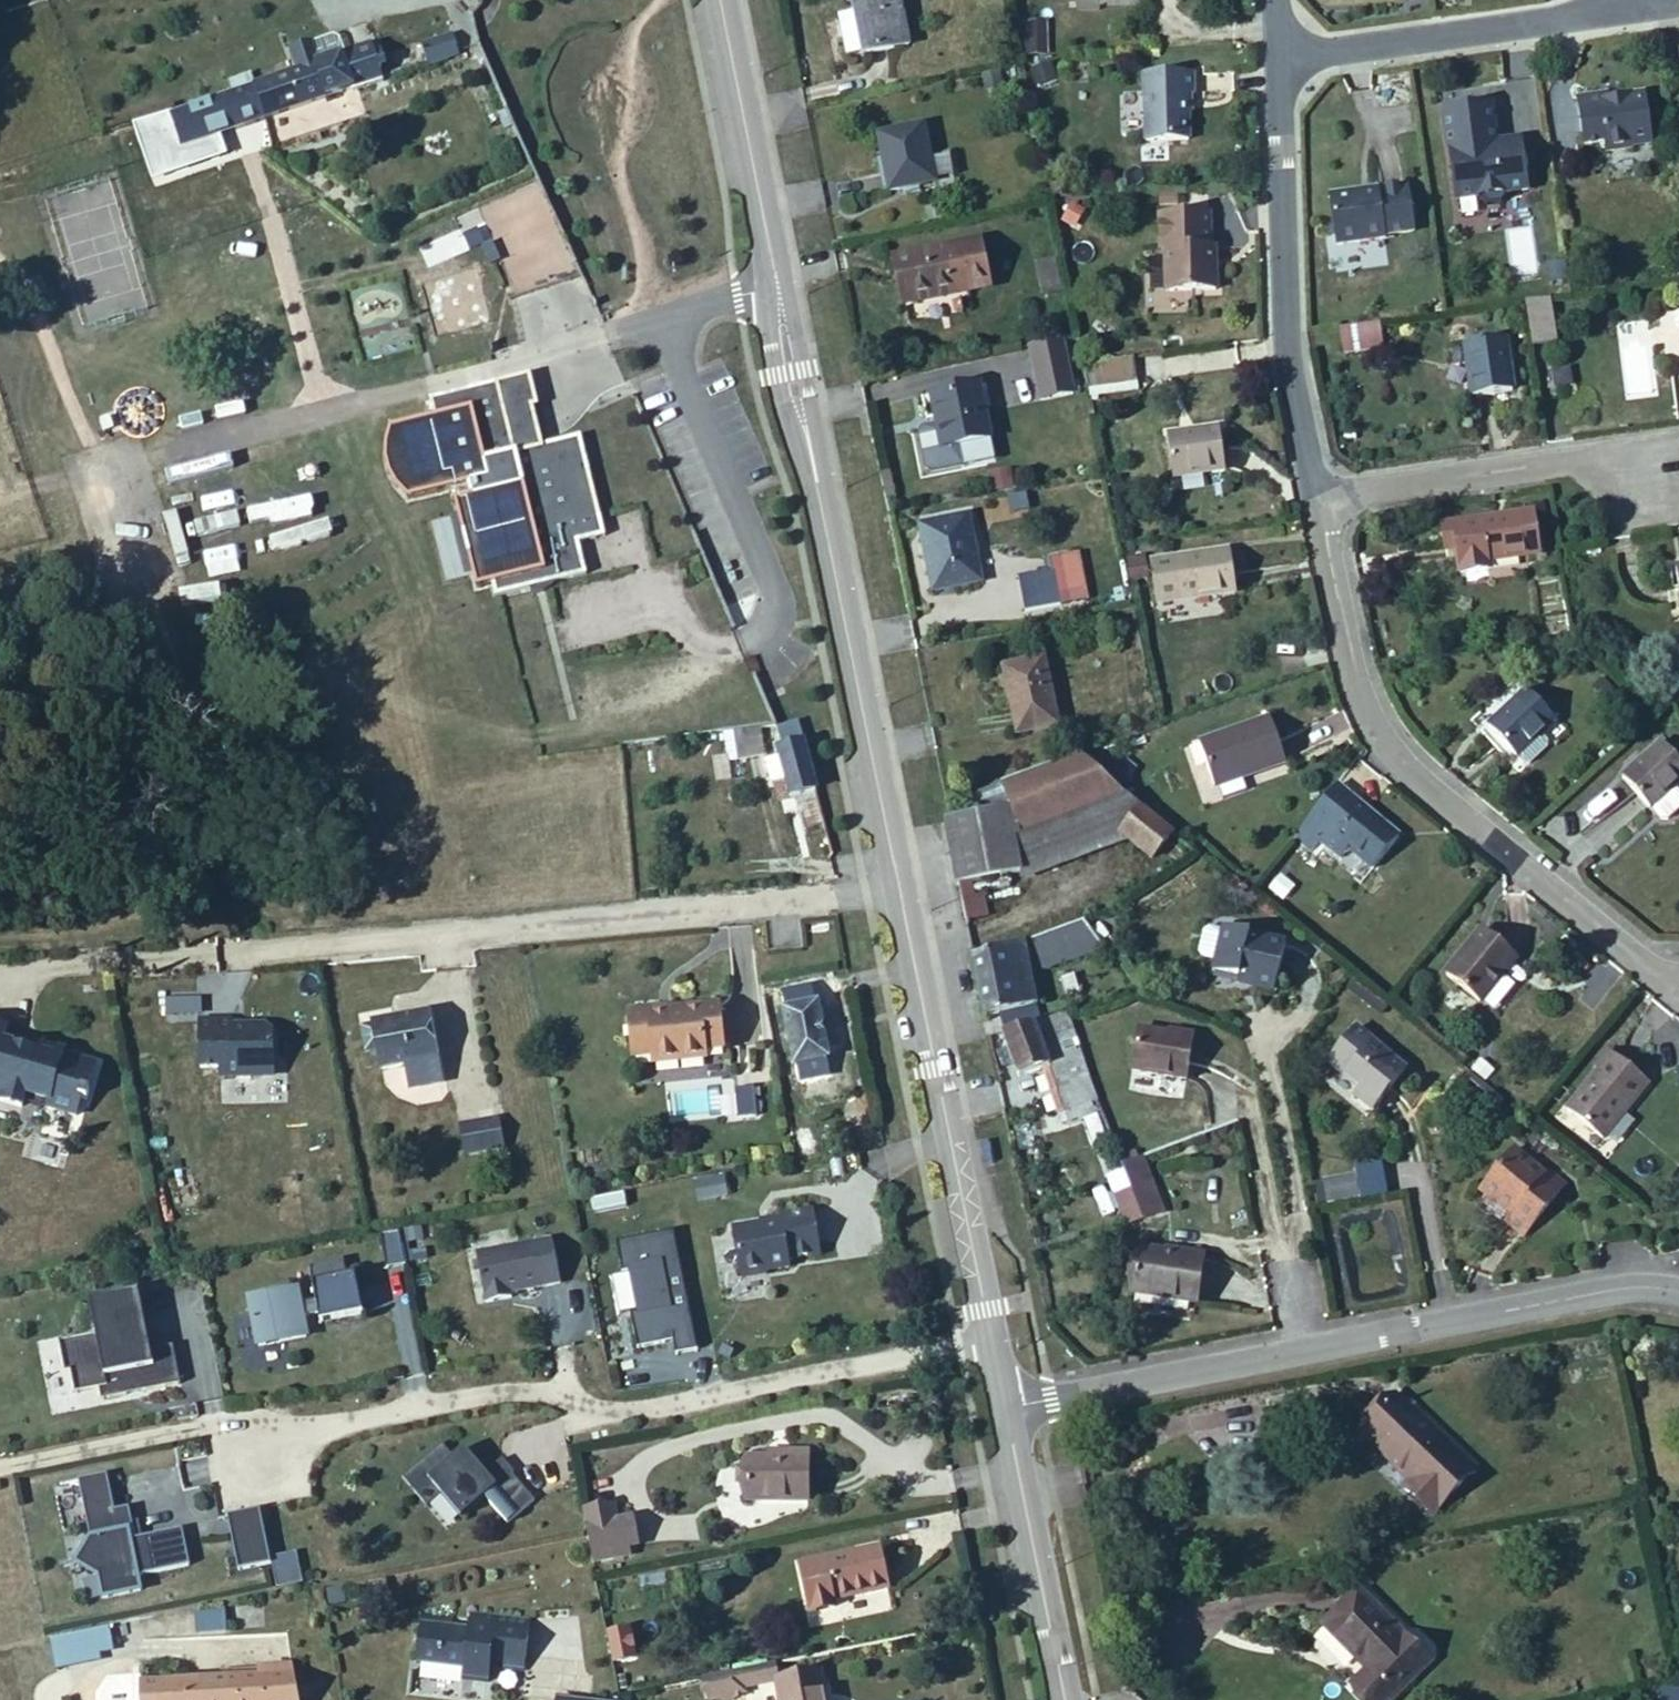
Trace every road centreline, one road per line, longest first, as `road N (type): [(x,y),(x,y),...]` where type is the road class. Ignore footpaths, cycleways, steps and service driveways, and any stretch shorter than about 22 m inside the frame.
road 1 (tertiary): [(721,0),(993,1343)]
road 2 (residential): [(0,1470),(205,1431),(253,1446),(523,1388),(587,1411),(993,1343)]
road 3 (residential): [(1006,1407),(1613,1286),(1678,1291)]
road 4 (residential): [(1317,492),(1361,699),(1399,763),(1659,976),(1678,978)]
road 5 (residential): [(1278,56),(1289,357),(1317,492)]
road 6 (residential): [(1278,56),(1604,14),(1623,0)]
road 7 (residential): [(1638,481),(1586,453),(1317,492)]
road 8 (tertiary): [(1006,1407),(1065,1699)]
road 9 (track): [(182,663),(184,720),(27,812),(0,817)]

